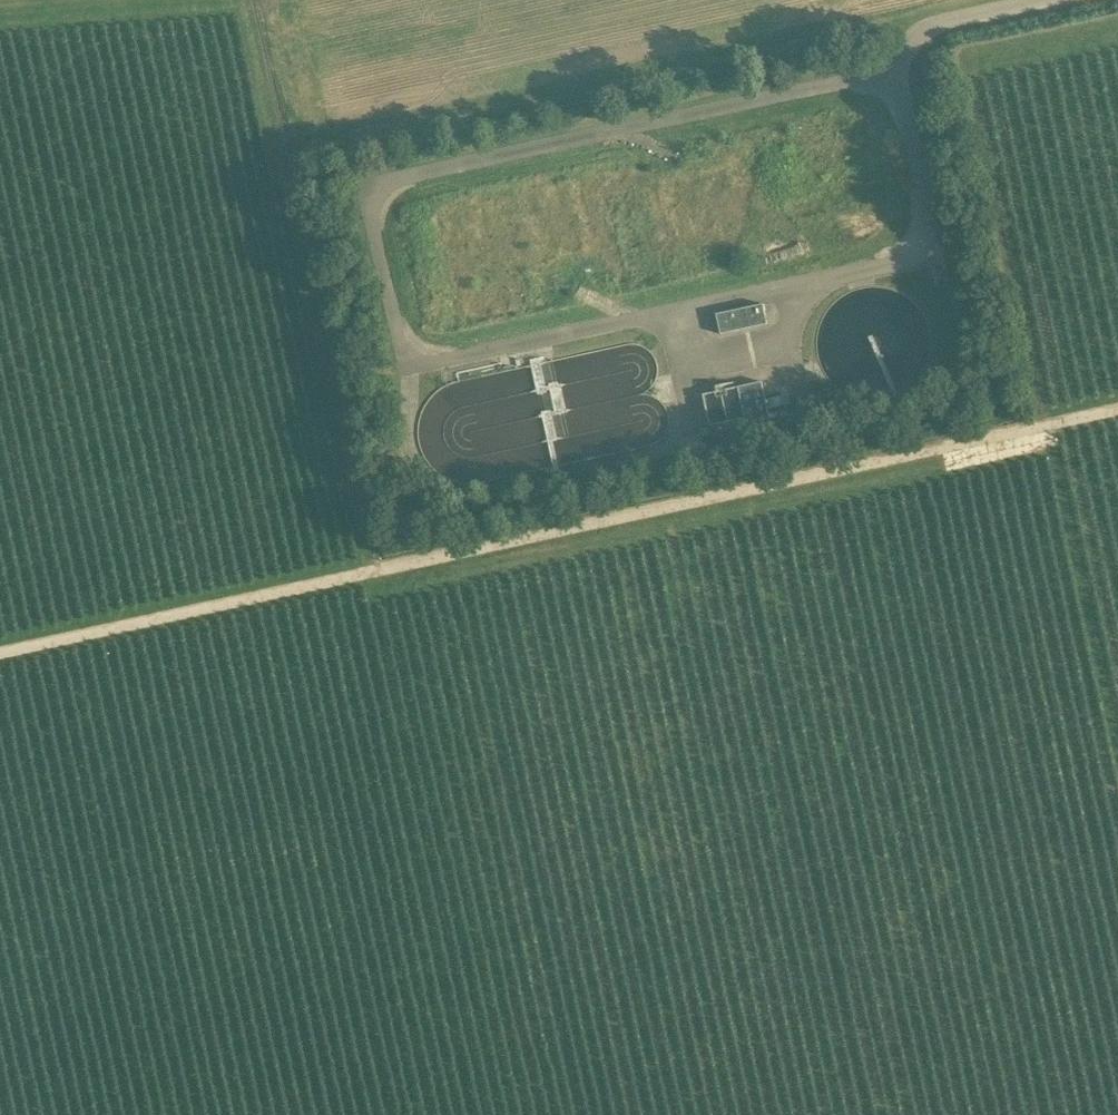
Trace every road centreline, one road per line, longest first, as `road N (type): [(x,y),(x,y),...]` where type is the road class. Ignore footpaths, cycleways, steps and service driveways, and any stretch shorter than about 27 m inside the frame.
road 1 (unclassified): [(908,48),(943,23),(1056,0)]

